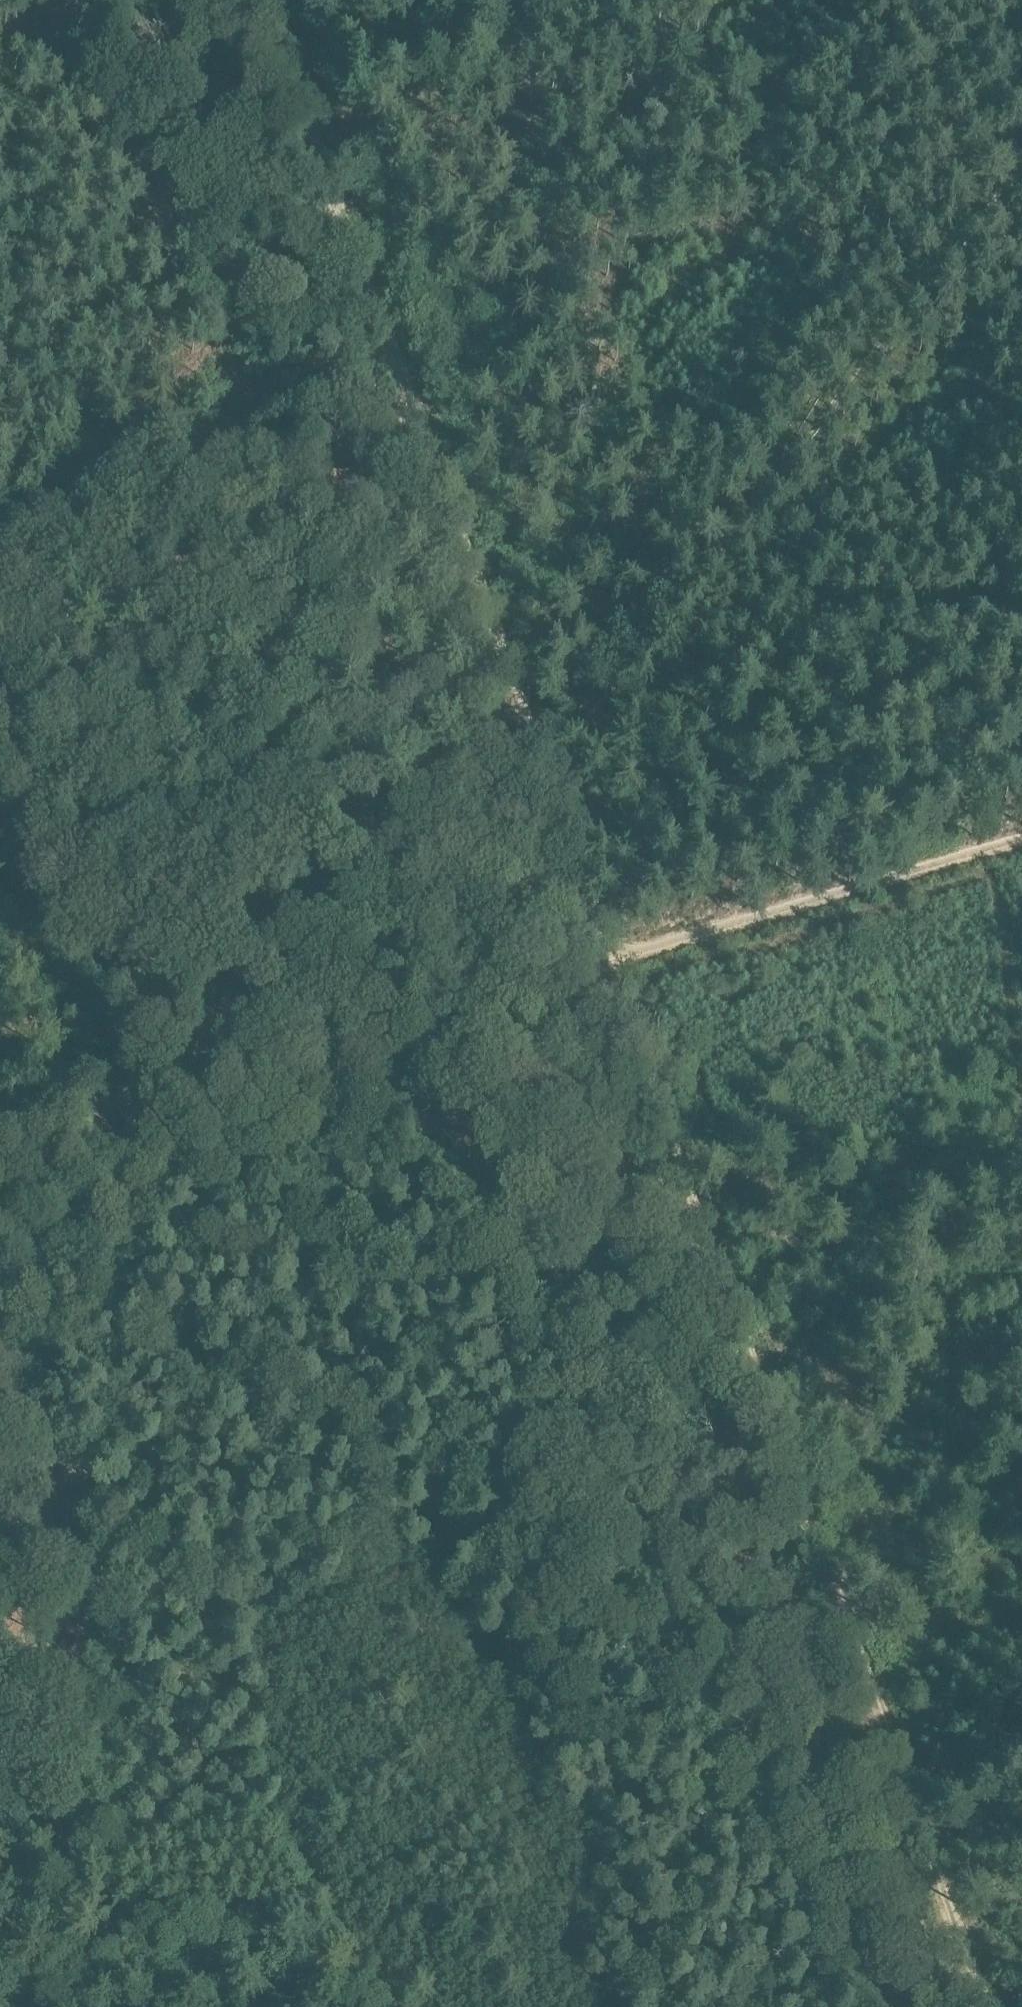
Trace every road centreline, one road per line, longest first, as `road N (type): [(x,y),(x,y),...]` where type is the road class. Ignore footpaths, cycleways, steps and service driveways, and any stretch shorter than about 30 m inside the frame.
road 1 (track): [(1021,184),(600,703),(148,1095)]
road 2 (track): [(987,2006),(616,964)]
road 3 (track): [(148,1095),(1021,840)]
road 4 (track): [(545,757),(266,0)]
road 5 (track): [(148,1095),(0,1354)]
road 6 (track): [(545,757),(616,964)]
road 7 (track): [(0,1142),(148,1095)]

